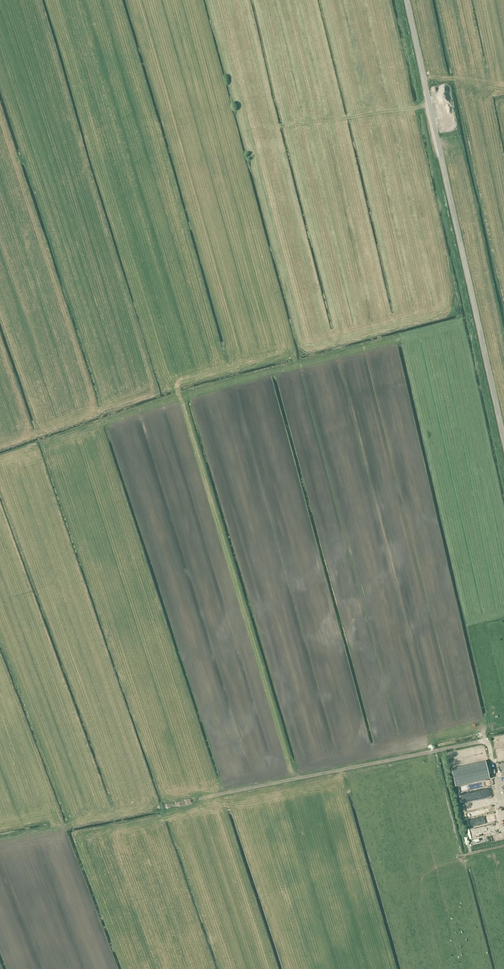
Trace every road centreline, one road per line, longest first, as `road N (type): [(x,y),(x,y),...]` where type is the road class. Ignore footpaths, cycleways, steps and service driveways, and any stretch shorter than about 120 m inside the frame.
road 1 (unclassified): [(405,0),(503,447)]

